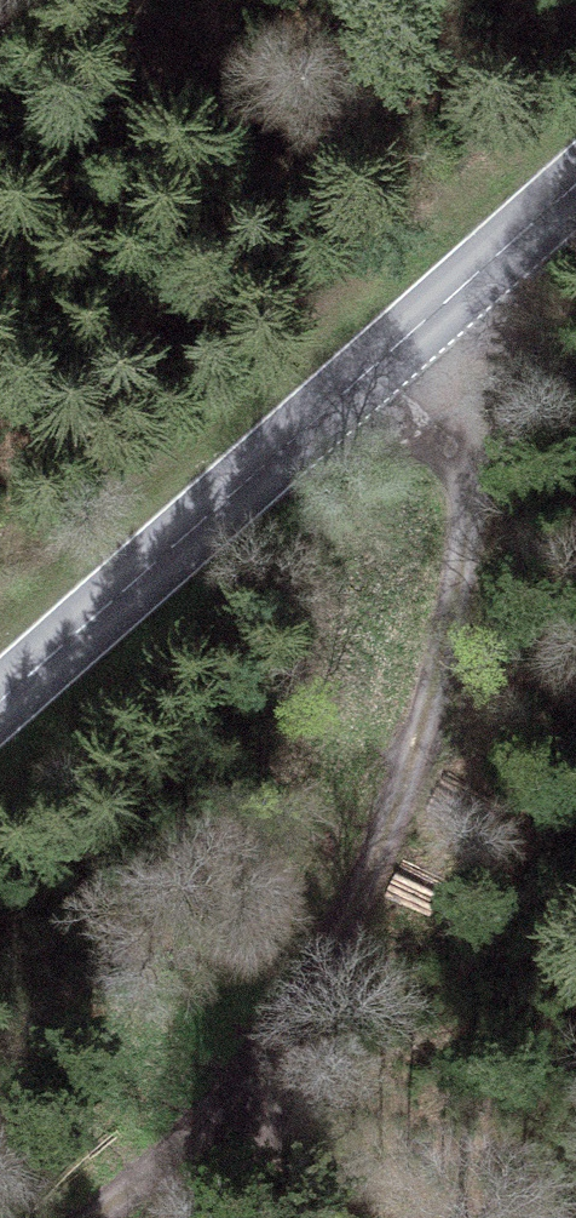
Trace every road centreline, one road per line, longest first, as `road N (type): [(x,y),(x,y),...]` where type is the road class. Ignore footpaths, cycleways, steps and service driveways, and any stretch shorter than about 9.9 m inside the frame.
road 1 (track): [(69,1217),(300,1002),(439,619),(448,307)]
road 2 (tertiary): [(575,188),(0,705)]

